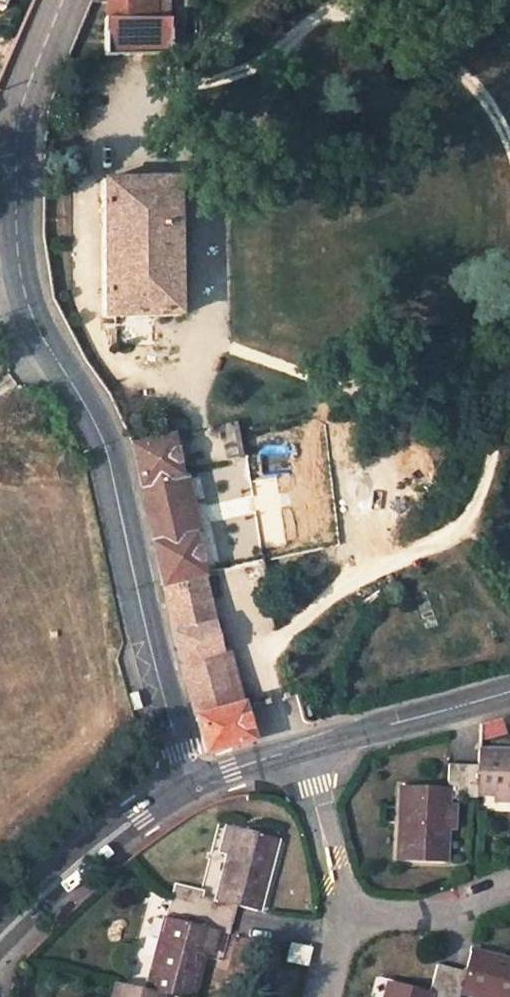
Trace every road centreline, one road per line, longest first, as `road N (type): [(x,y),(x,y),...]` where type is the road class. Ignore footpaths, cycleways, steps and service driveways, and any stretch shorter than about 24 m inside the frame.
road 1 (unclassified): [(22,273),(54,354),(102,439),(189,785)]
road 2 (unclassified): [(67,0),(22,117),(22,273)]
road 3 (tertiary): [(0,939),(119,829),(189,785)]
road 4 (tertiary): [(300,749),(509,689)]
road 5 (residential): [(340,923),(300,749)]
road 6 (residential): [(509,884),(430,918),(340,923)]

